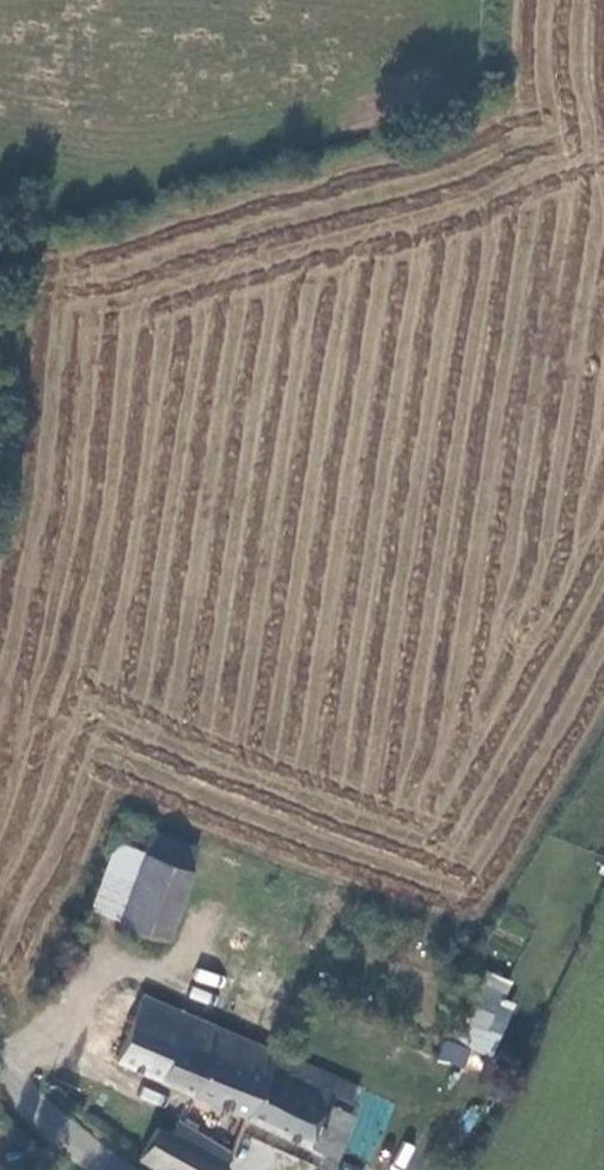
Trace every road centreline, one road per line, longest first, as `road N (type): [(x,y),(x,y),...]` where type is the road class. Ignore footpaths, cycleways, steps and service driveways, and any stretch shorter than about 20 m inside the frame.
road 1 (unclassified): [(0,1073),(115,1169)]

